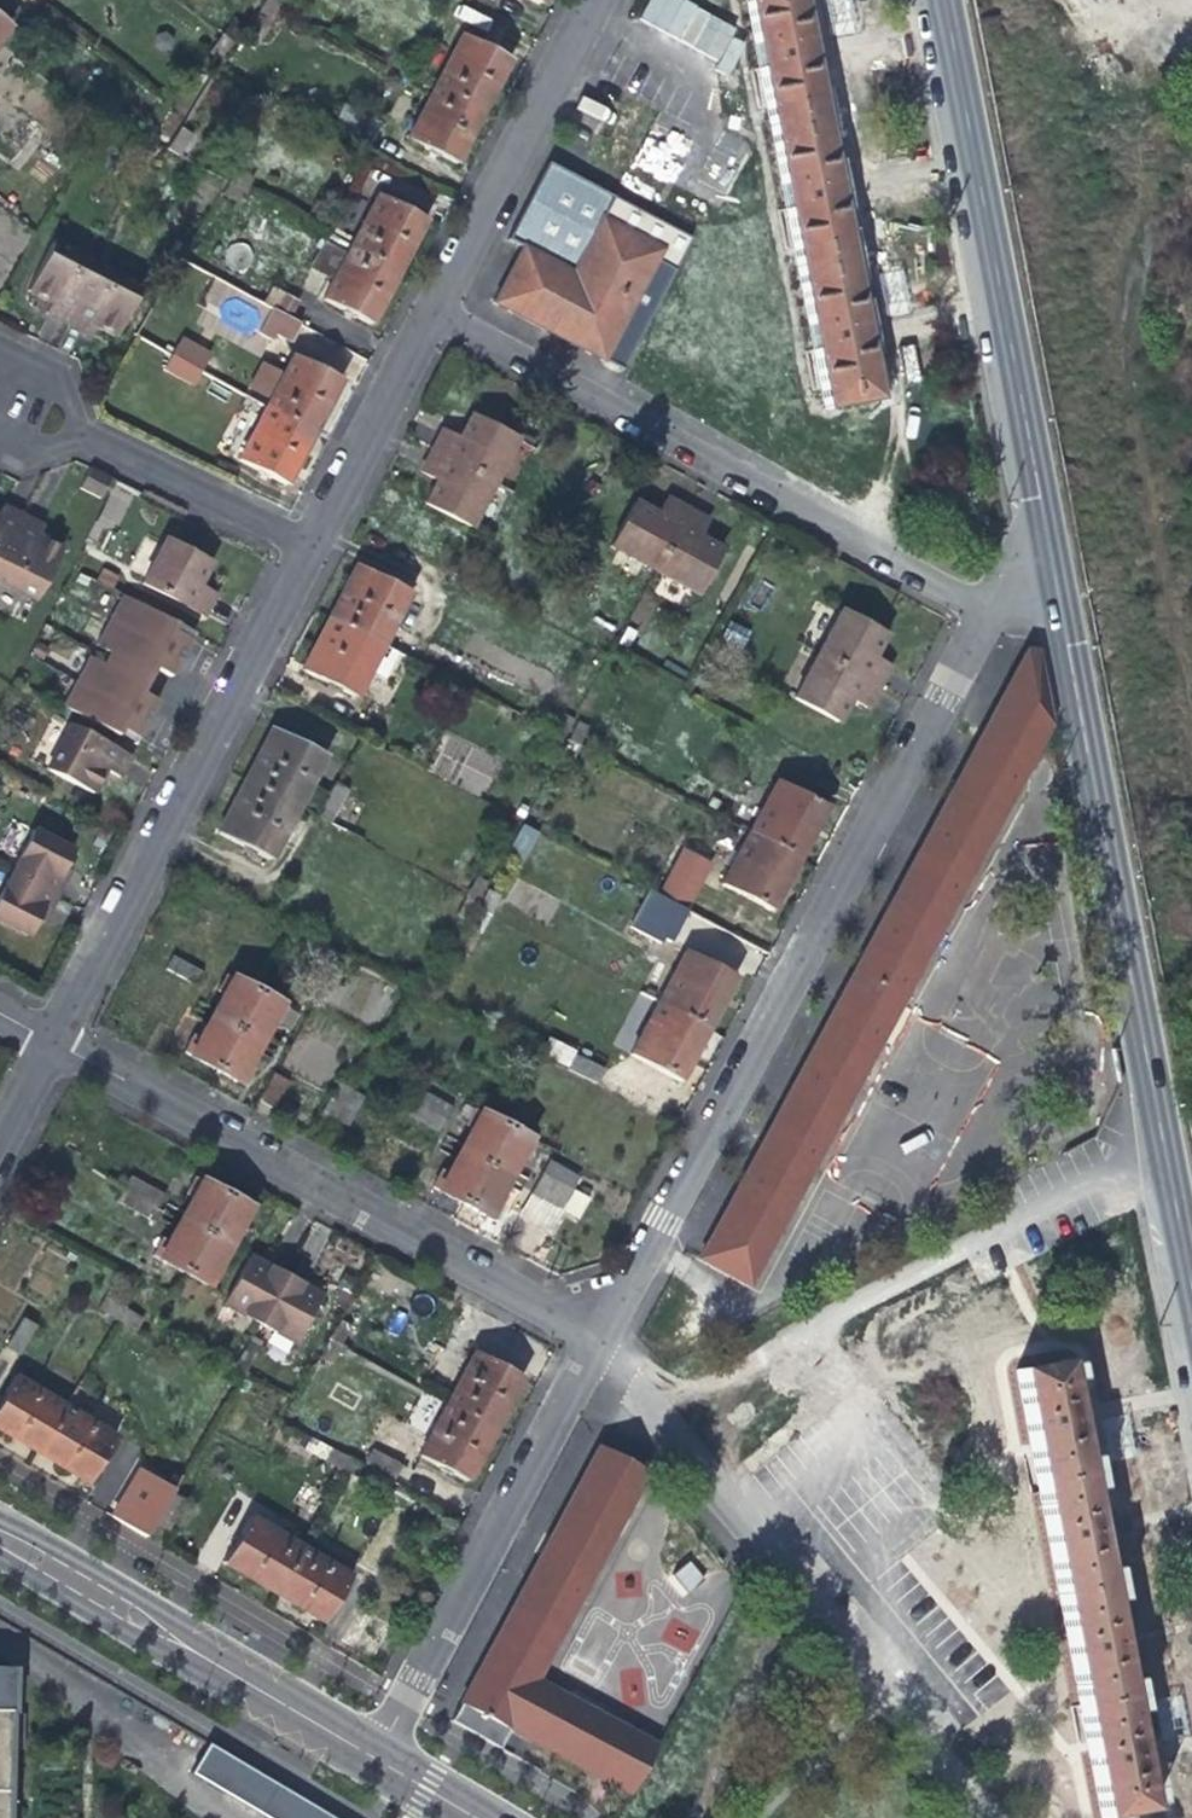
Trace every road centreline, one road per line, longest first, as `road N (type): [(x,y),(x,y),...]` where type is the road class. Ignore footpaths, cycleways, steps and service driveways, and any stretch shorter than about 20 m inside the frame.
road 1 (residential): [(597,1339),(979,611)]
road 2 (residential): [(1032,510),(1191,1308)]
road 3 (residential): [(426,308),(979,611)]
road 4 (residential): [(46,1040),(597,1339)]
road 5 (residential): [(597,1339),(990,1817)]
road 6 (residential): [(46,1040),(303,544)]
road 7 (residential): [(937,0),(1032,510)]
road 8 (residential): [(374,1764),(597,1339)]
road 9 (secondary): [(0,1538),(374,1764)]
road 10 (residential): [(426,308),(586,0)]
road 11 (residential): [(303,544),(426,308)]
road 12 (residential): [(91,441),(303,544)]
road 13 (residential): [(91,441),(59,383),(0,355)]

